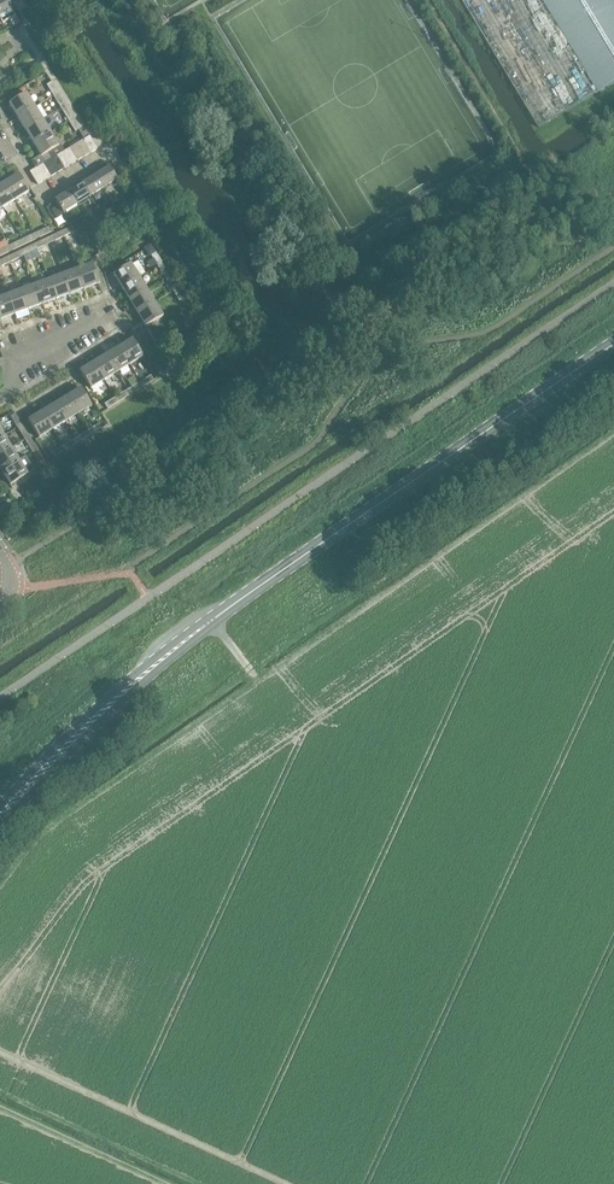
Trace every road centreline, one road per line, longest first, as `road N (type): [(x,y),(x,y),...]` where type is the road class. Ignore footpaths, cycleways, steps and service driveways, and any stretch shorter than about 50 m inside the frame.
road 1 (primary): [(0,819),(108,706),(233,605),(613,347)]
road 2 (unclassified): [(613,284),(0,696)]
road 3 (residential): [(0,393),(120,323)]
road 4 (residential): [(0,162),(11,156),(37,195),(105,154)]

